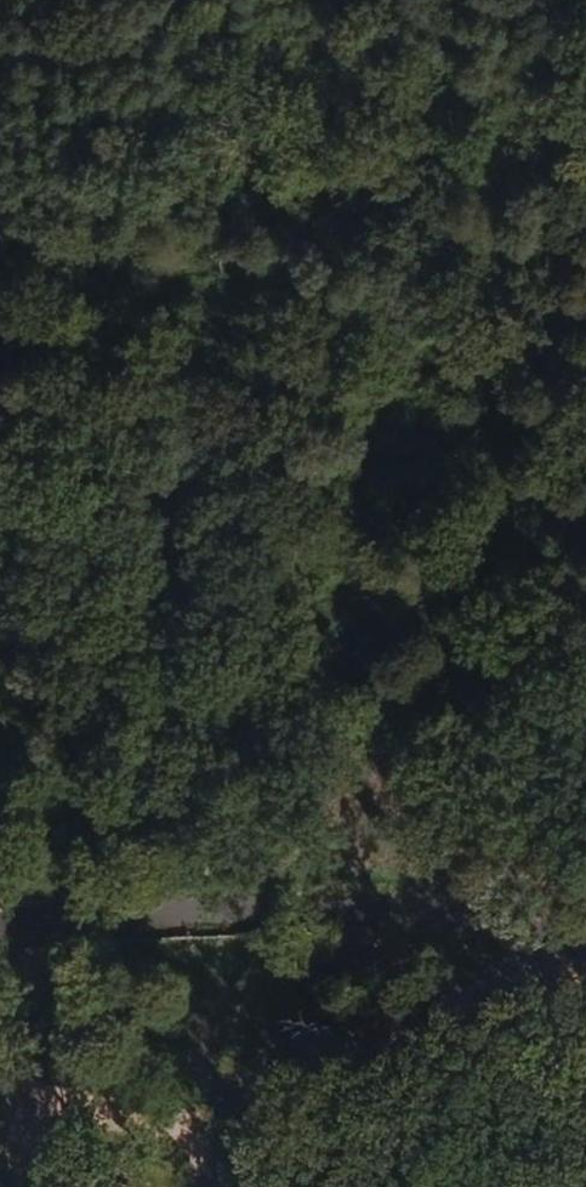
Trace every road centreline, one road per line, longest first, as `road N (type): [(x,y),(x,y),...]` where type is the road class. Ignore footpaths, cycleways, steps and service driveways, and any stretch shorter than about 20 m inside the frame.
road 1 (unclassified): [(585,920),(0,911)]

